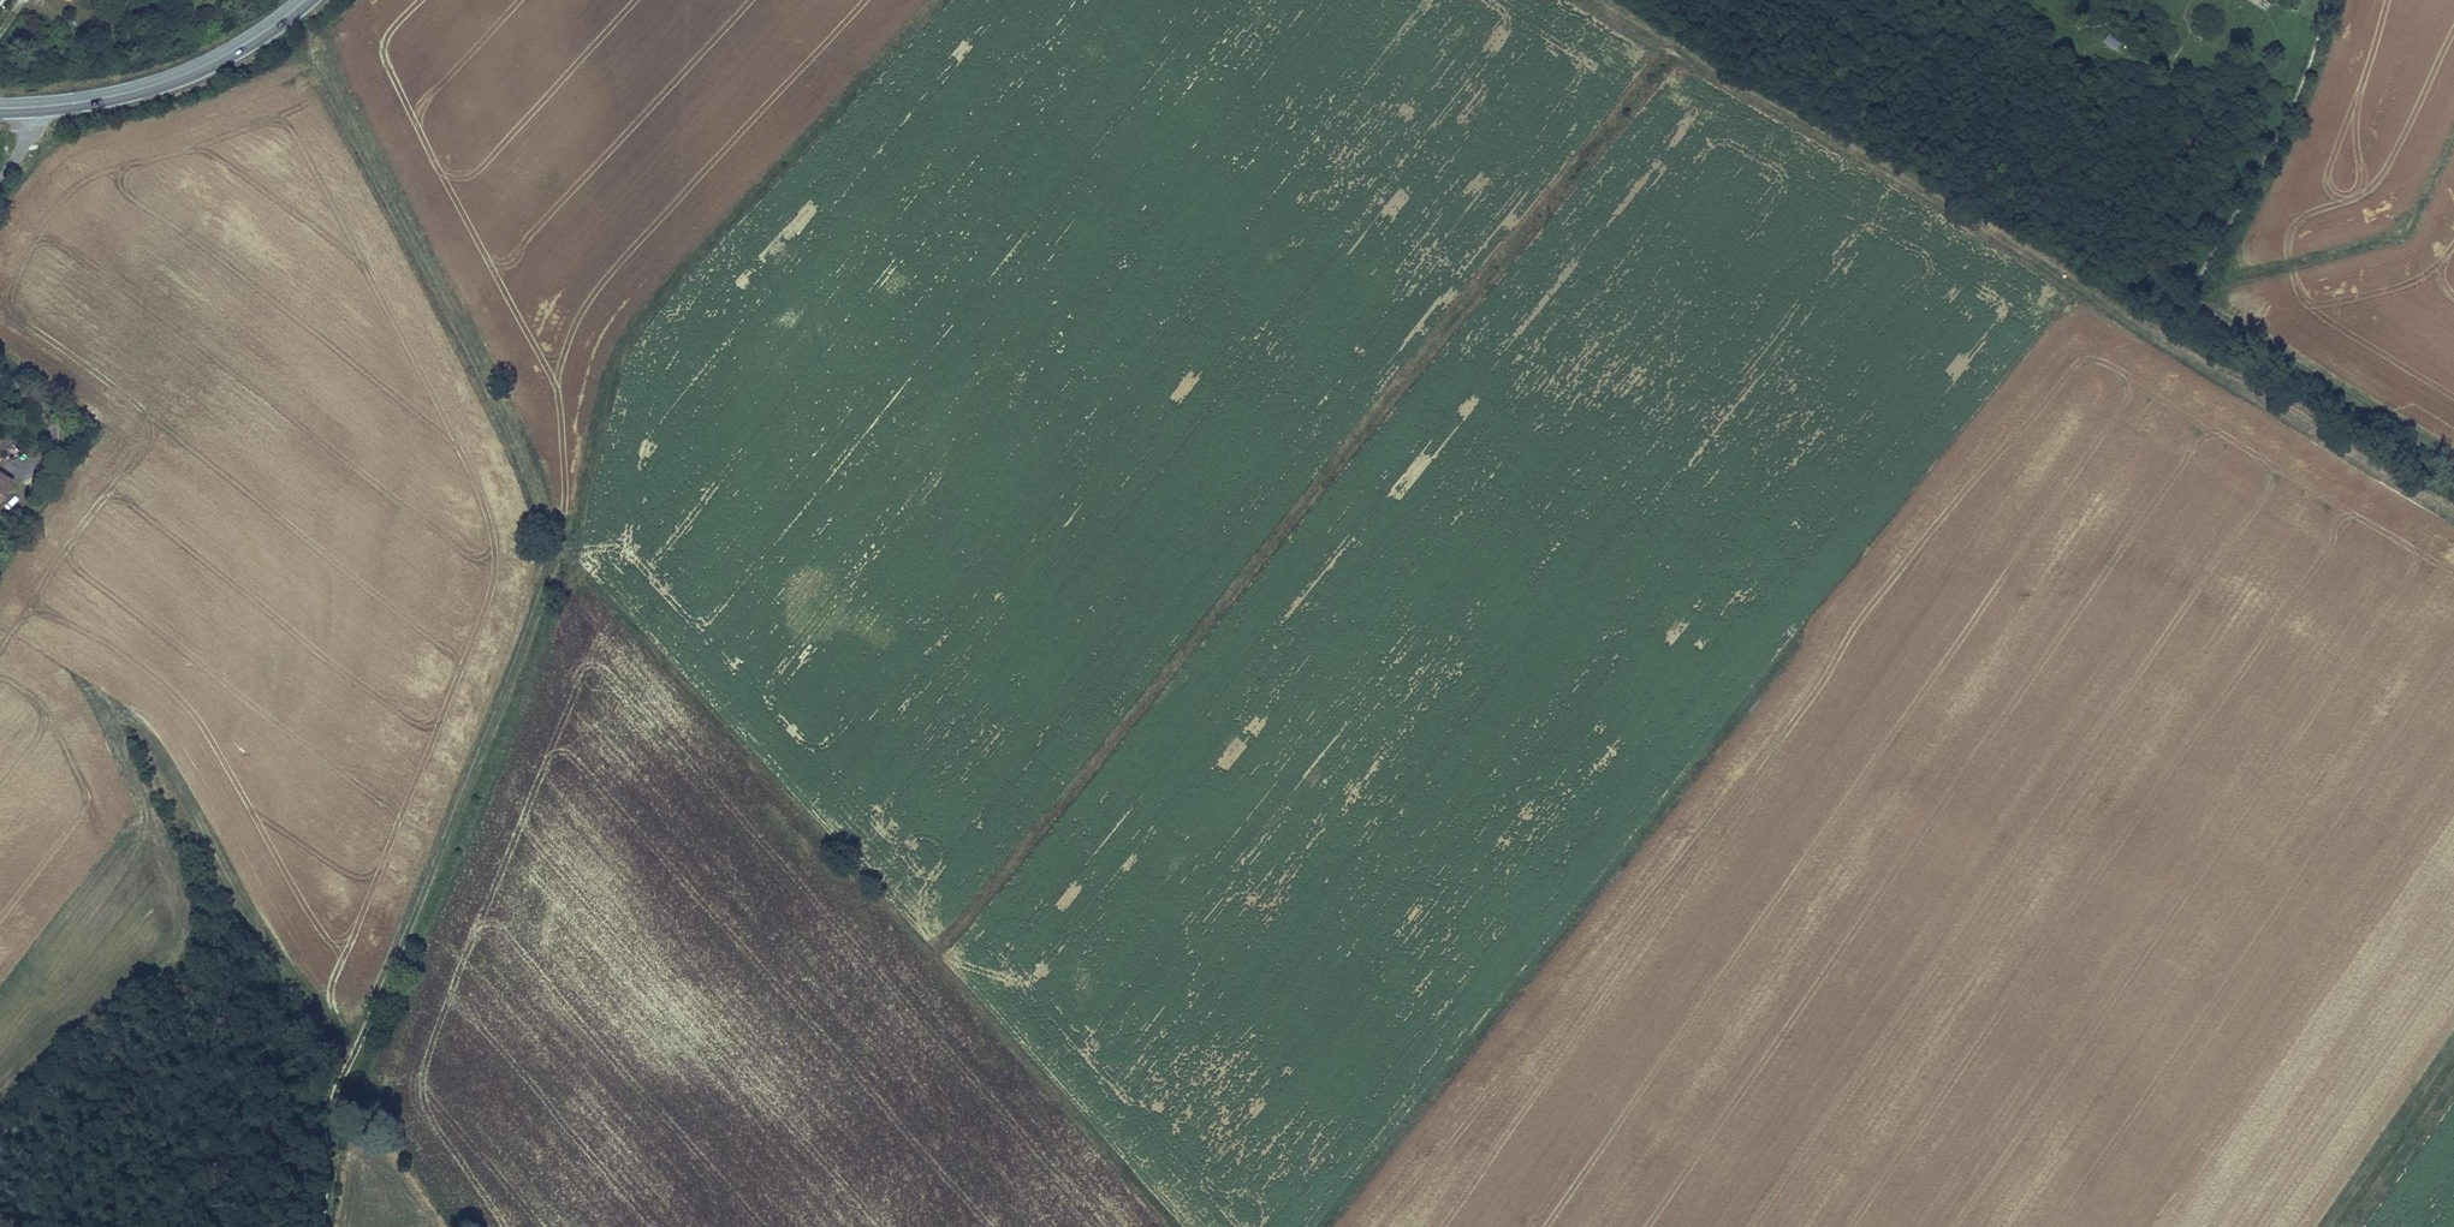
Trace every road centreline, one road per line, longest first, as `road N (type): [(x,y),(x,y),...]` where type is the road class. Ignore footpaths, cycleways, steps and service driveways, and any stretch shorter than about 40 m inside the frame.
road 1 (track): [(294,11),(476,355),(549,541),(539,602),(390,975),(331,1098),(318,1226)]
road 2 (primary): [(0,109),(77,103),(167,82),(250,42),(306,0)]
road 3 (track): [(2352,1226),(2453,1081)]

